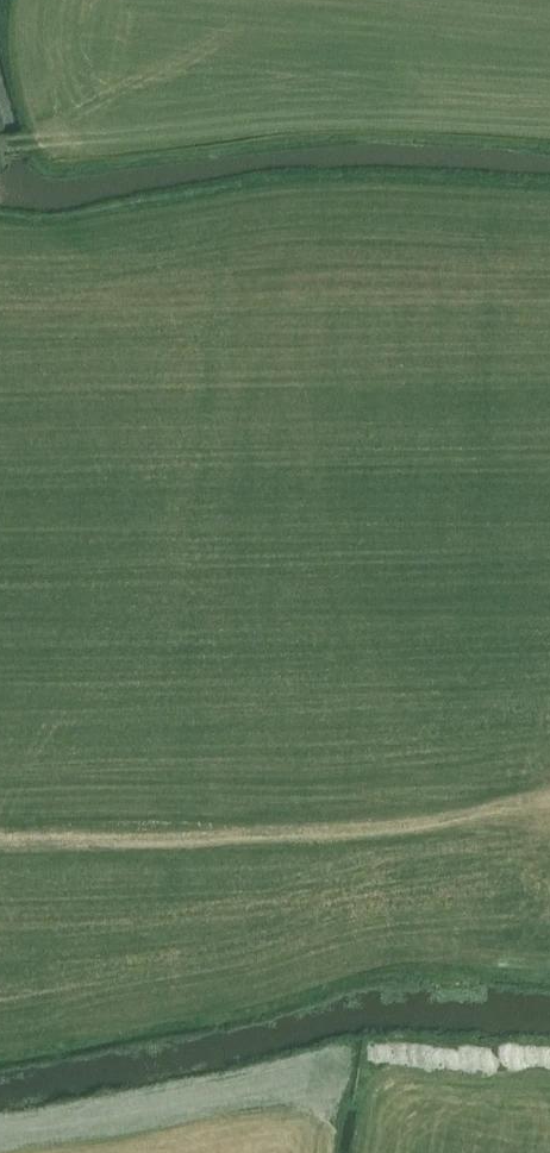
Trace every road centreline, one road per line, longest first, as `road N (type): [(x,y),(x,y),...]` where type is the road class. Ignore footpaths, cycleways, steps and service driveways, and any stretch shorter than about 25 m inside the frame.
road 1 (track): [(0,841),(330,832),(549,801)]

